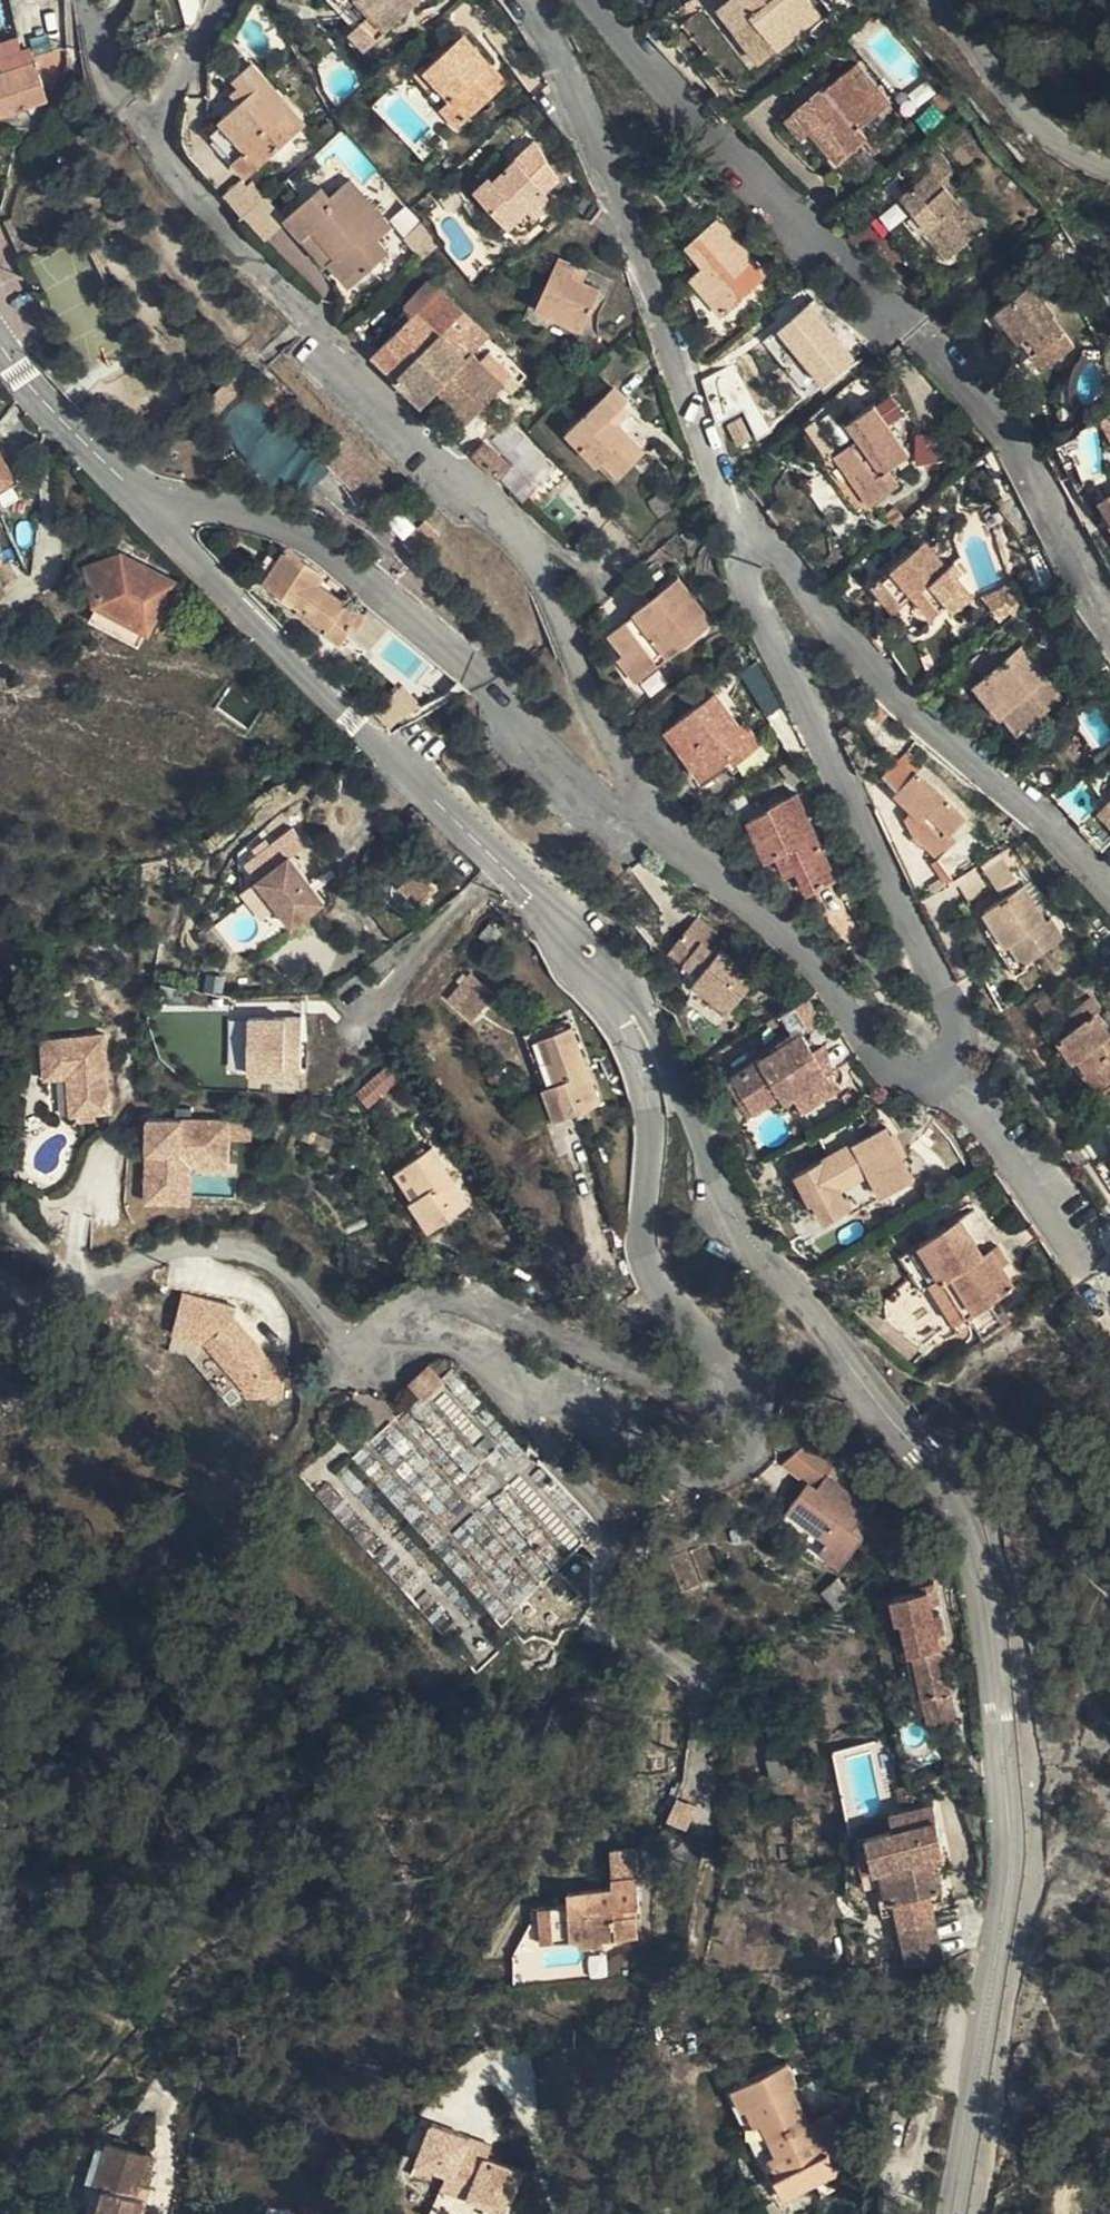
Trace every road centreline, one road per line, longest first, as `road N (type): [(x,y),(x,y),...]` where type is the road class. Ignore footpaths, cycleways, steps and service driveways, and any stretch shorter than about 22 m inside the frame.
road 1 (residential): [(955,2213),(1009,1811),(978,1559),(958,1503),(845,1372),(732,1210),(642,997),(615,961),(586,951)]
road 2 (residential): [(586,951),(590,979),(645,1083),(645,1263),(660,1293),(732,1368),(730,1388),(718,1397),(607,1367),(451,1302),(418,1301),(371,1334),(346,1335),(284,1272),(229,1250),(171,1253),(69,1299),(0,1289)]
road 3 (residential): [(636,814),(632,777),(526,538),(309,323),(145,124)]
road 4 (residential): [(1109,611),(1023,462),(965,385),(721,151),(592,0)]
road 5 (residential): [(586,951),(155,519)]
road 6 (residential): [(636,814),(588,794),(391,599),(245,511),(194,507),(155,519)]
road 7 (residential): [(749,536),(744,569),(946,995),(964,1044),(952,1074)]
road 8 (residential): [(528,0),(568,70),(749,536)]
road 9 (residential): [(1109,887),(944,748),(789,560),(749,536)]
road 10 (residential): [(952,1074),(933,1083),(905,1079),(876,1054),(820,958),(636,814)]
road 11 (residential): [(1109,171),(1079,157),(1025,111),(939,0)]
road 12 (residential): [(155,519),(0,345)]
road 13 (residential): [(559,2213),(507,2068),(481,2065),(453,2109)]
road 14 (residential): [(952,1074),(1079,1251)]

